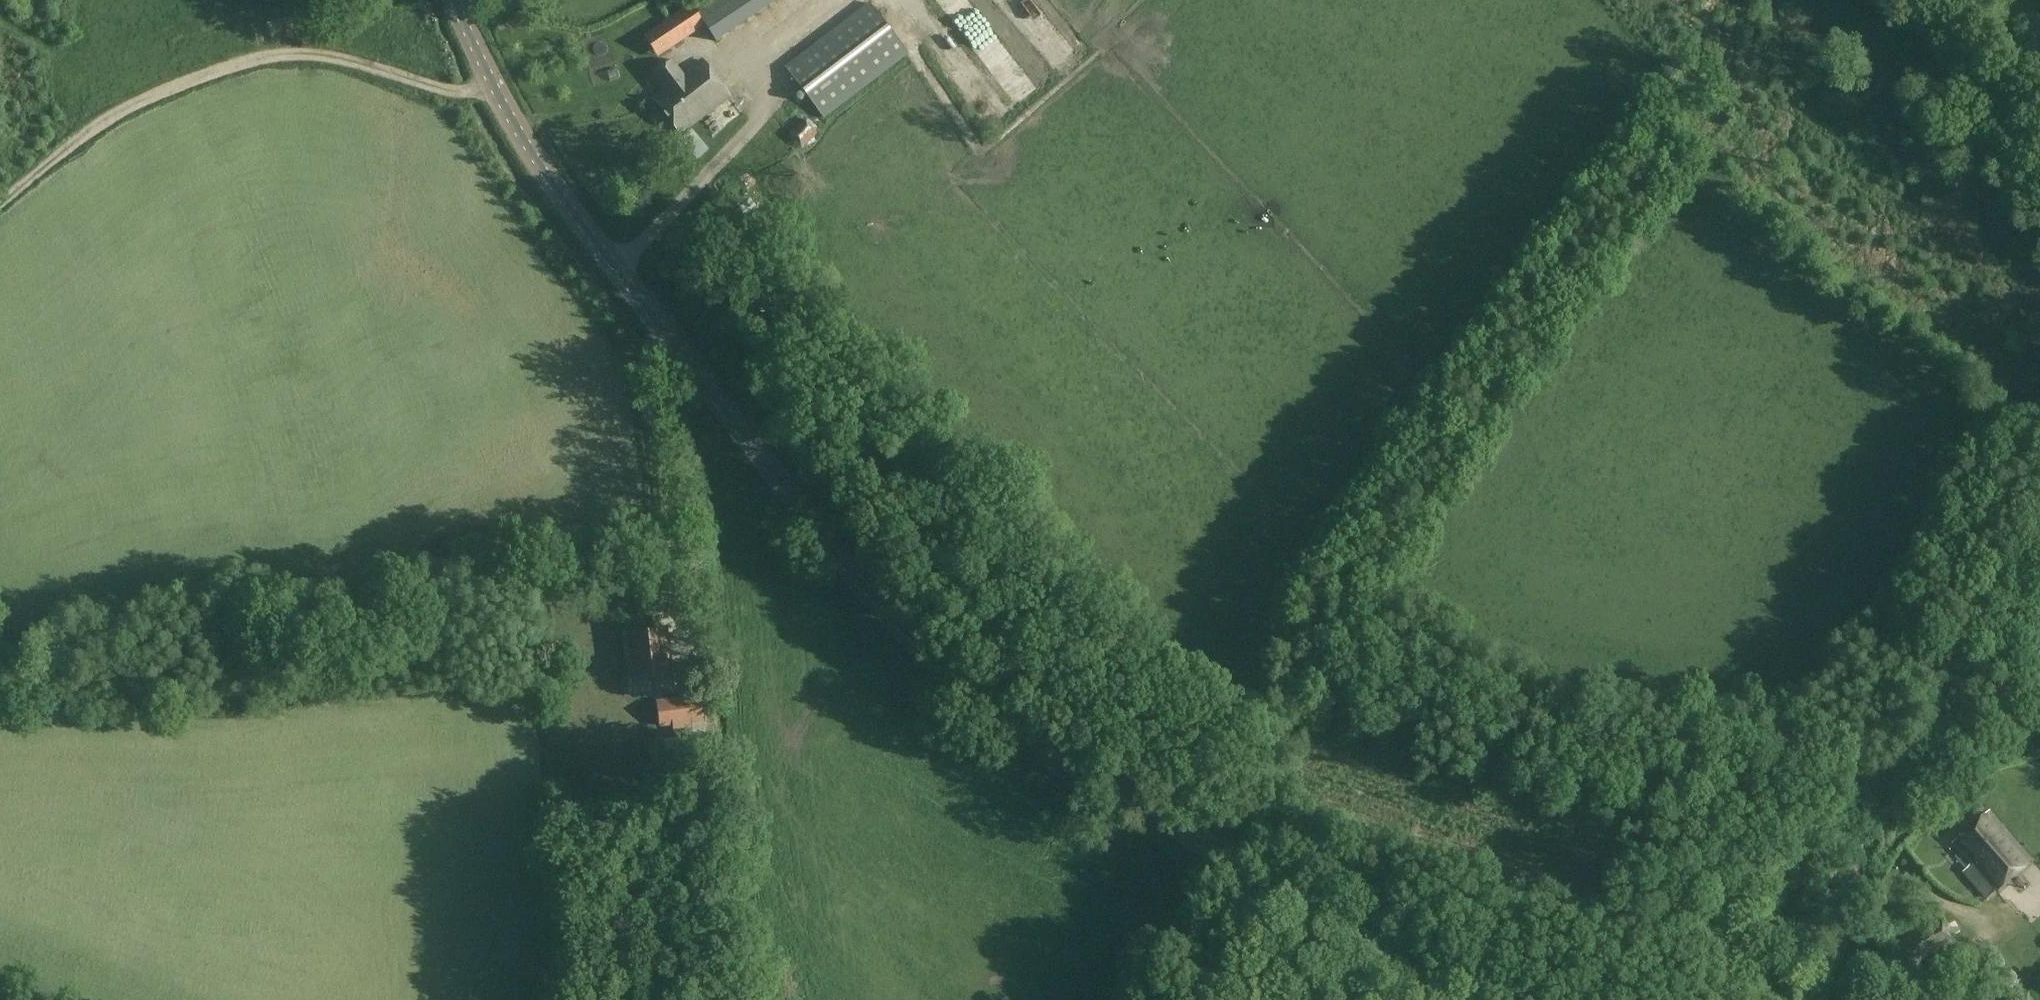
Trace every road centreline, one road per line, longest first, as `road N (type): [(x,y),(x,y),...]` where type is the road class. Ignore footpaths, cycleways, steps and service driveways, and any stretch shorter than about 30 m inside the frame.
road 1 (tertiary): [(1455,999),(945,669),(877,599),(597,249),(502,102),(456,0)]
road 2 (track): [(0,196),(78,139),(175,85),(268,54),(312,53),(502,102)]
road 3 (track): [(1141,0),(1097,41),(1110,56),(989,162),(882,0)]
road 4 (track): [(2039,727),(1955,764),(1888,810),(1854,873),(1850,928),(1813,999)]
road 5 (track): [(1398,577),(1290,637),(1259,666),(1246,694),(1239,804),(1195,838)]
road 6 (track): [(827,0),(757,52),(760,114),(610,265)]
road 7 (track): [(674,611),(647,366),(664,336)]
road 8 (track): [(1179,999),(1253,875)]

